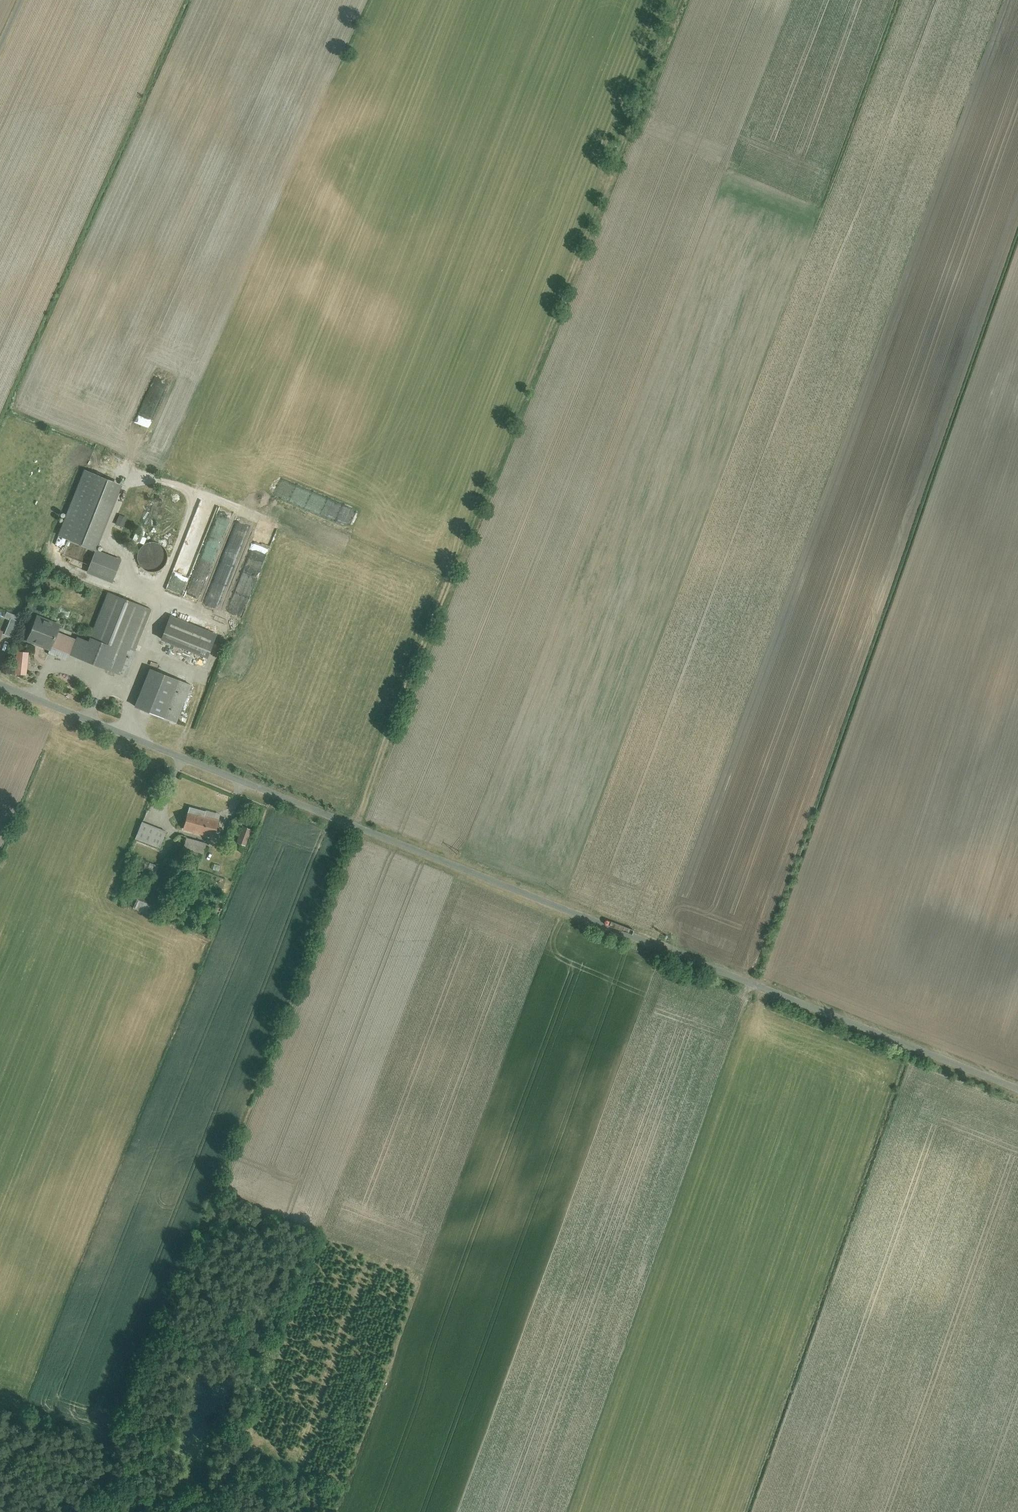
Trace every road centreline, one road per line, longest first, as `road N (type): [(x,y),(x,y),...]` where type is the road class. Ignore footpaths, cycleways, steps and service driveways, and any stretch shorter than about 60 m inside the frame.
road 1 (unclassified): [(0,686),(1017,1081)]

